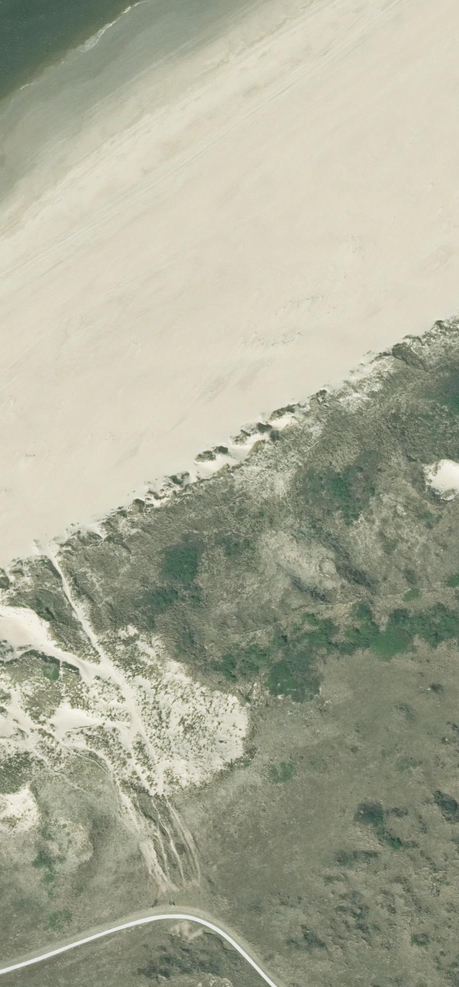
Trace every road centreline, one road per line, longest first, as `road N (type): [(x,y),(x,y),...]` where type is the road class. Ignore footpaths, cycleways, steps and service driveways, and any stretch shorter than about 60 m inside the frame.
road 1 (track): [(285,986),(217,921),(184,910),(136,915),(0,964)]

